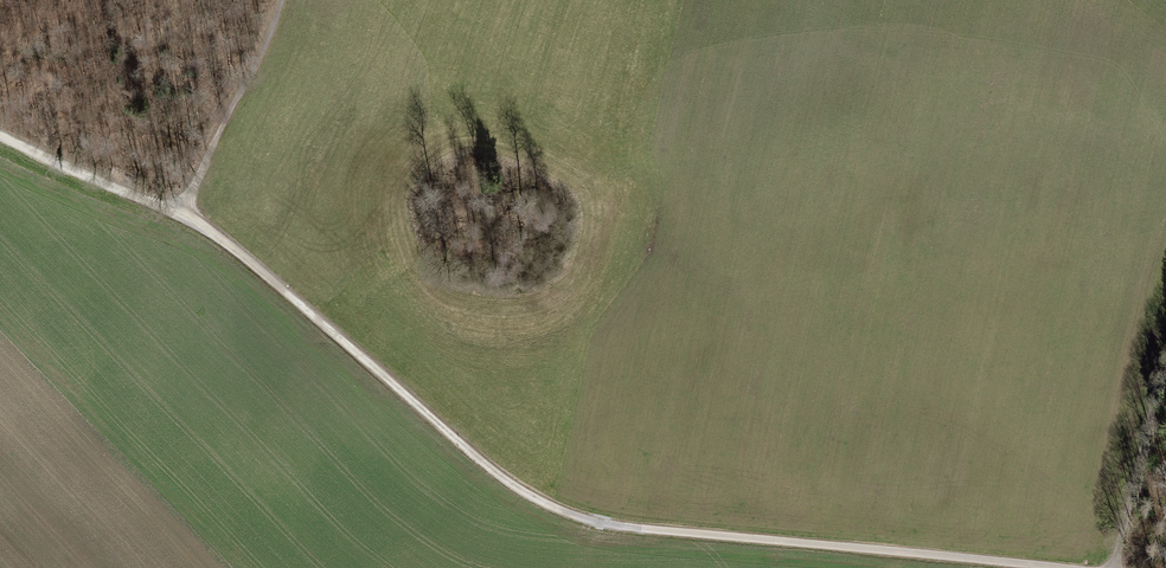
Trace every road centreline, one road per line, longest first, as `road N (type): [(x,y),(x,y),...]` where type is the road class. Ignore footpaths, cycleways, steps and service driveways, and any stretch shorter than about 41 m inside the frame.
road 1 (track): [(181,201),(219,223),(528,494),(603,524),(1065,567)]
road 2 (track): [(181,201),(269,0)]
road 3 (track): [(1165,357),(1111,567)]
road 4 (track): [(0,116),(181,201)]

